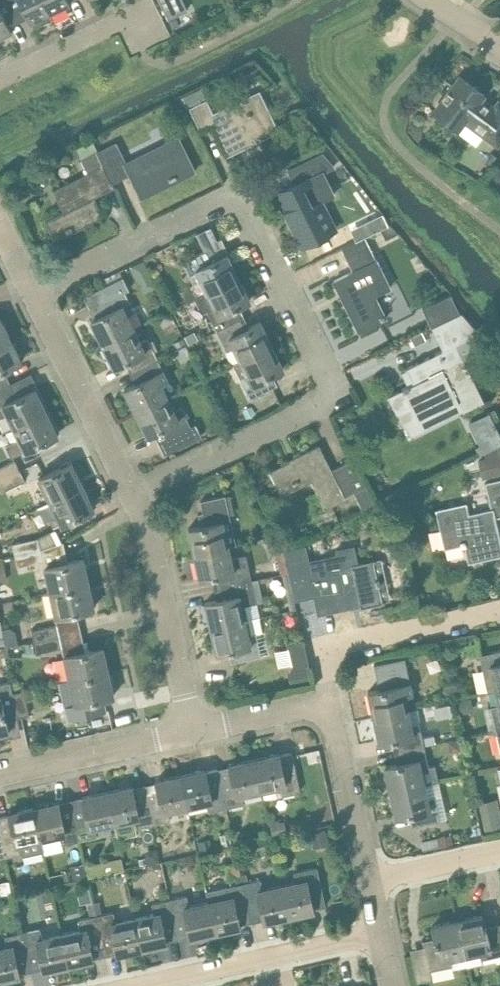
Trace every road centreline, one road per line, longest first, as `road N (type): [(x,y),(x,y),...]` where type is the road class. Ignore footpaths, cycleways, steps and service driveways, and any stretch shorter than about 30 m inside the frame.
road 1 (residential): [(135,493),(339,397),(239,191),(32,290)]
road 2 (residential): [(117,985),(381,934)]
road 3 (residential): [(195,730),(135,493)]
road 4 (residential): [(499,613),(322,652),(331,705)]
road 5 (residential): [(135,493),(32,290)]
road 6 (residential): [(0,774),(195,730)]
road 7 (residential): [(331,705),(370,871)]
road 8 (residential): [(0,76),(111,22),(129,20),(140,37)]
road 9 (residential): [(195,730),(331,705)]
road 10 (residential): [(370,871),(499,842)]

